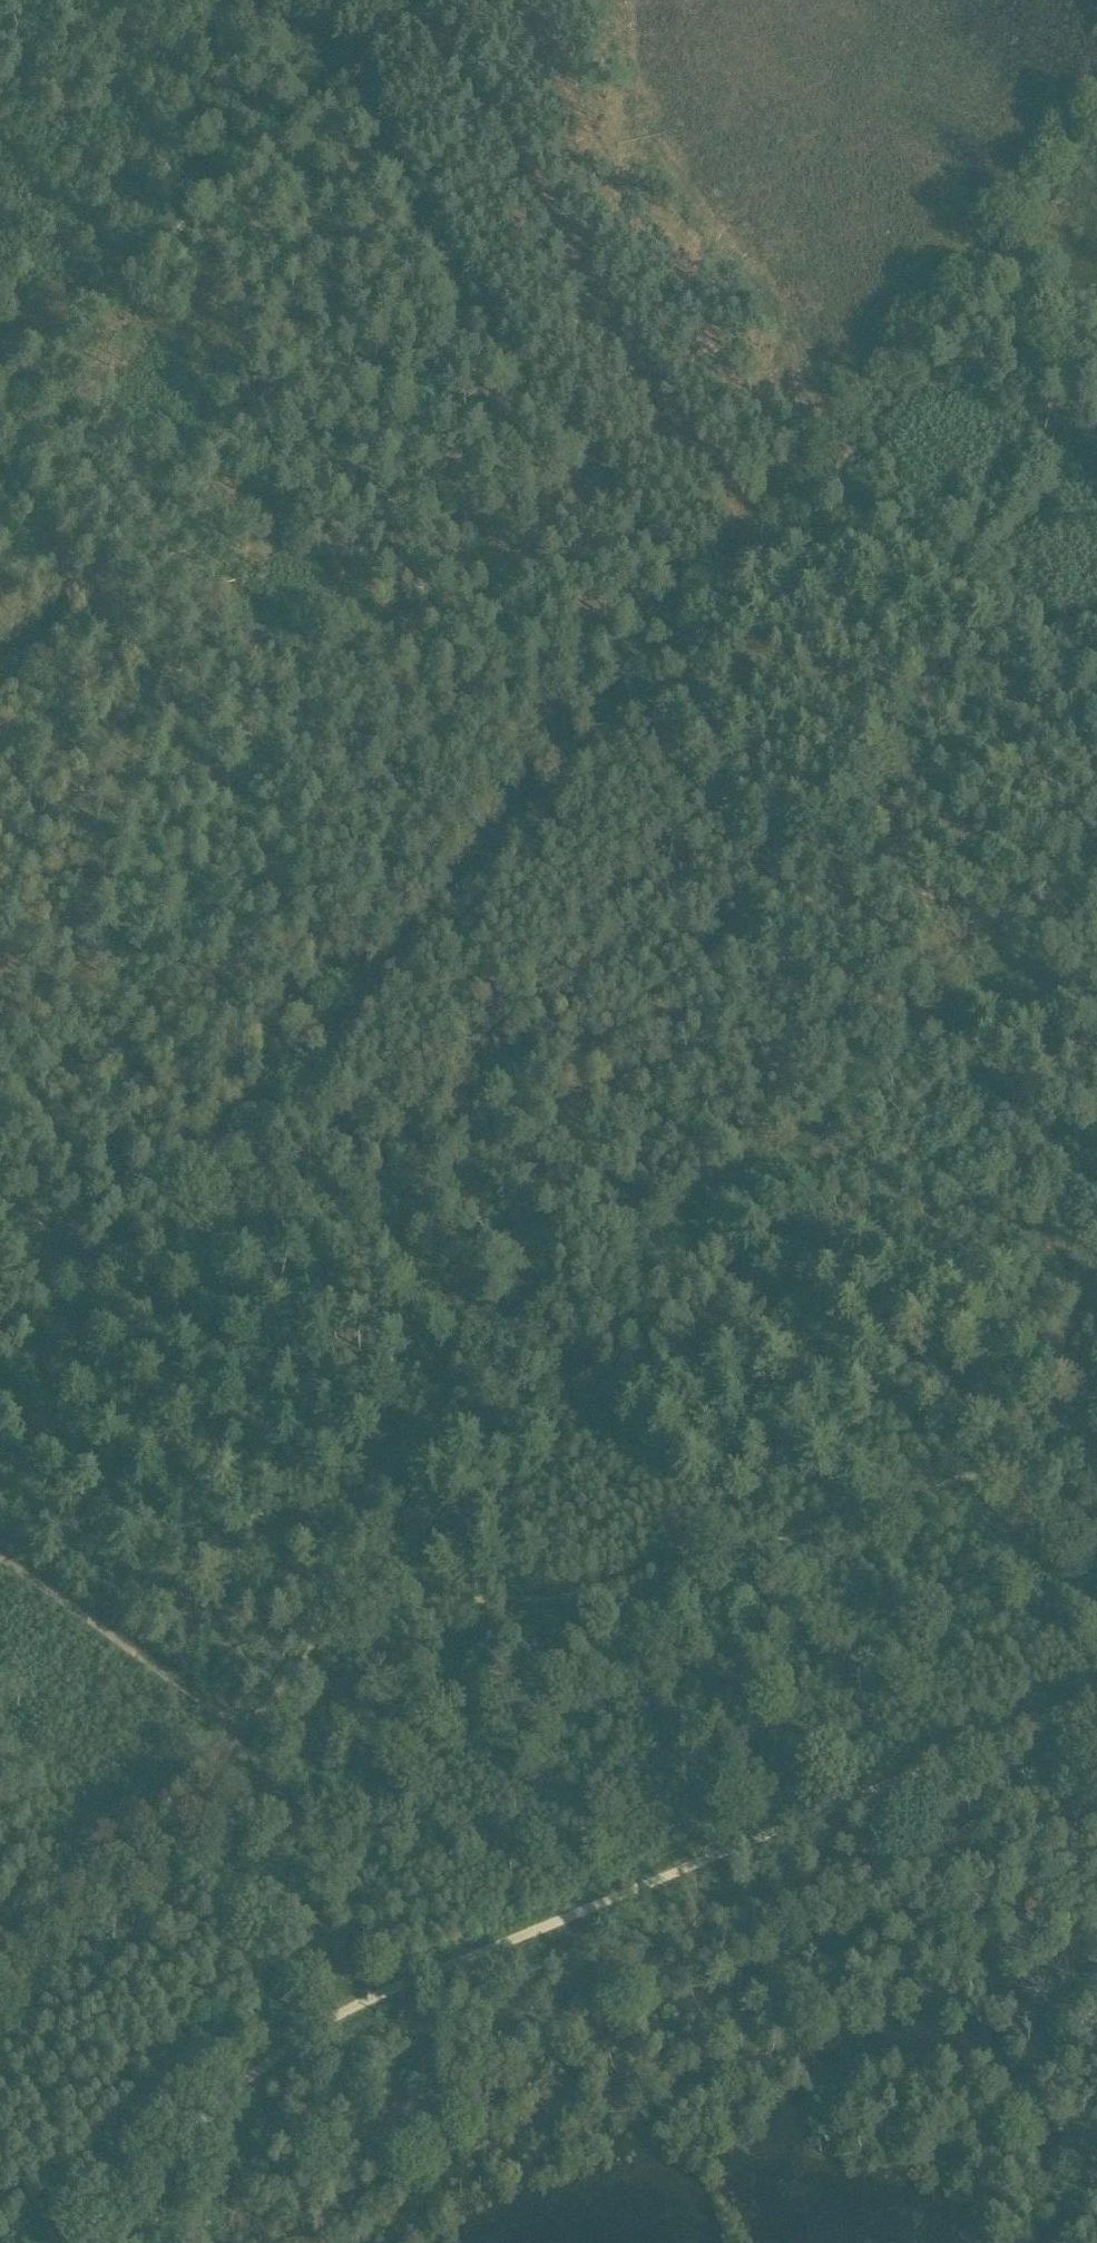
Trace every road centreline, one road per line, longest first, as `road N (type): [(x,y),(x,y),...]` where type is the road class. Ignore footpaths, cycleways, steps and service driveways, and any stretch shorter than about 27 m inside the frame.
road 1 (track): [(1096,91),(347,994),(0,1375)]
road 2 (track): [(78,2242),(250,2075),(359,2004),(1096,1696)]
road 3 (track): [(0,492),(347,994)]

